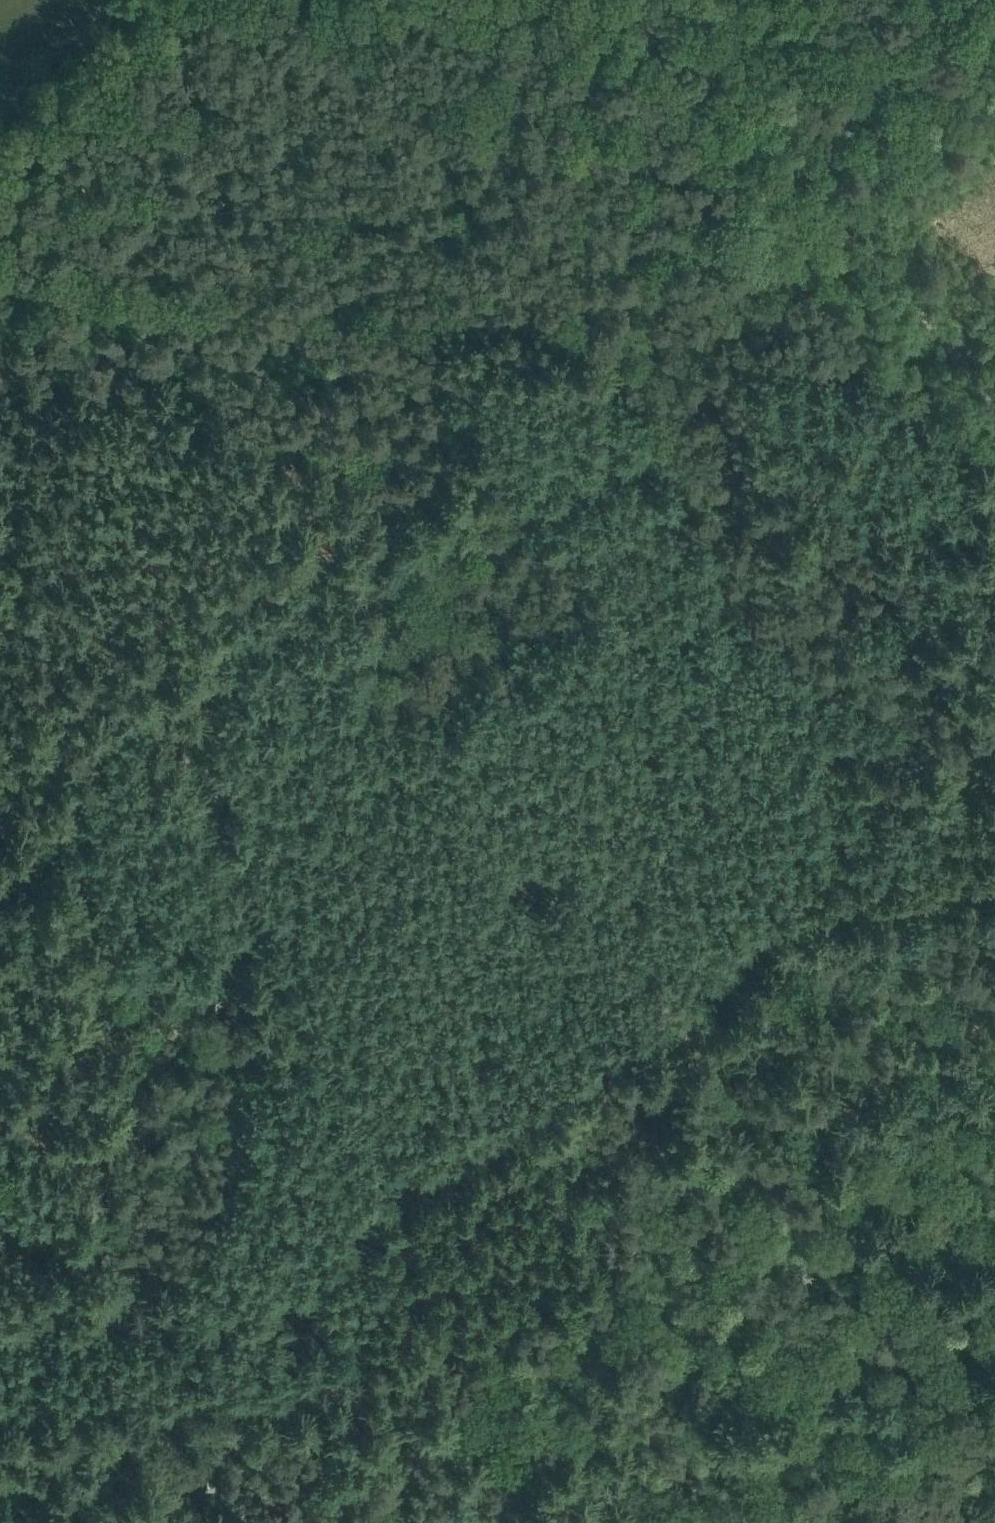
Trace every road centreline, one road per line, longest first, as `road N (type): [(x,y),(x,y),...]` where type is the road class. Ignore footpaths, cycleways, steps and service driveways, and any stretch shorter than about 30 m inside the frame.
road 1 (track): [(994,405),(873,258),(629,0)]
road 2 (track): [(0,103),(105,0)]

